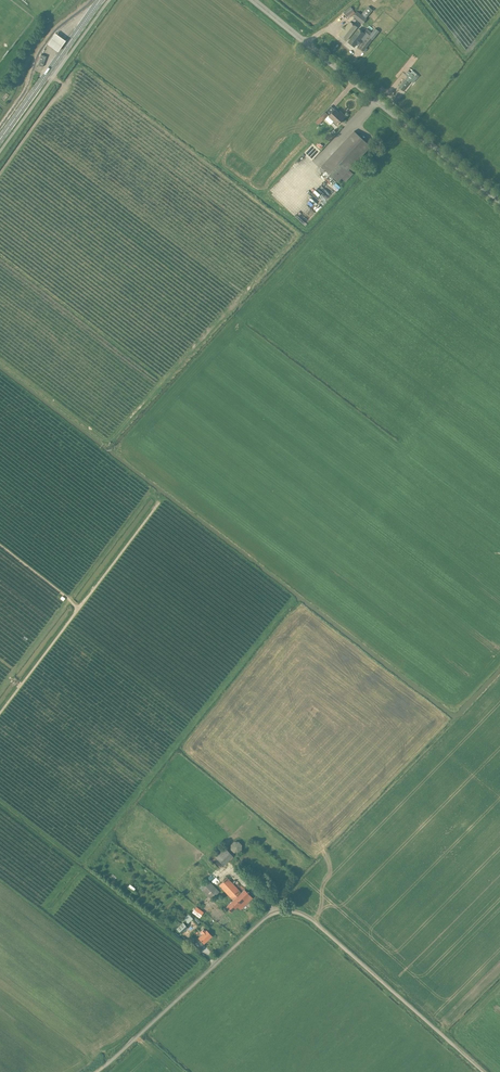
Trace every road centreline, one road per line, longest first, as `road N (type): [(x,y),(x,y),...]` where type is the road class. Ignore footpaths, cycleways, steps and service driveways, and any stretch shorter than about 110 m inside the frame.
road 1 (track): [(76,606),(155,502),(148,496),(154,489),(99,449),(161,383),(0,261)]
road 2 (unclassified): [(482,1071),(305,917),(268,917),(209,969)]
road 3 (tertiary): [(499,204),(251,0)]
road 4 (primary): [(0,140),(100,0)]
road 5 (unclassified): [(95,1071),(209,969)]
road 6 (track): [(0,175),(65,85),(53,77)]

